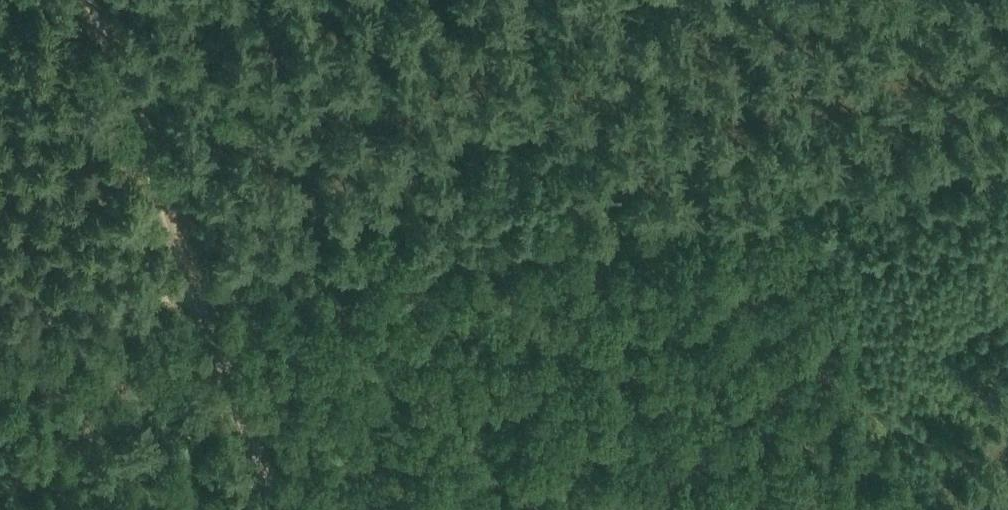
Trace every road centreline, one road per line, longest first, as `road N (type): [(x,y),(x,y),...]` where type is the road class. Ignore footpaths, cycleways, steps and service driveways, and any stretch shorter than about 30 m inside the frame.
road 1 (track): [(662,227),(204,300)]
road 2 (track): [(1007,166),(662,227)]
road 3 (track): [(204,300),(95,0)]
road 4 (track): [(20,509),(232,377)]
road 5 (track): [(0,332),(204,300)]
road 6 (track): [(232,377),(281,509)]

